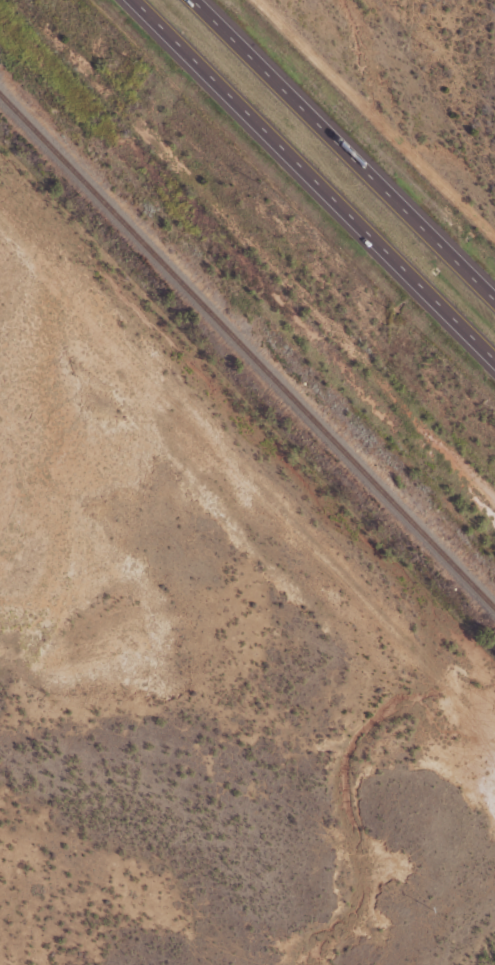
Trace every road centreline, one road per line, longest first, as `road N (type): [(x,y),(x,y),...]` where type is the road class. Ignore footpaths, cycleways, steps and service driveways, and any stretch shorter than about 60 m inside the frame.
road 1 (trunk): [(128,0),(494,361)]
road 2 (trunk): [(494,316),(189,0)]

